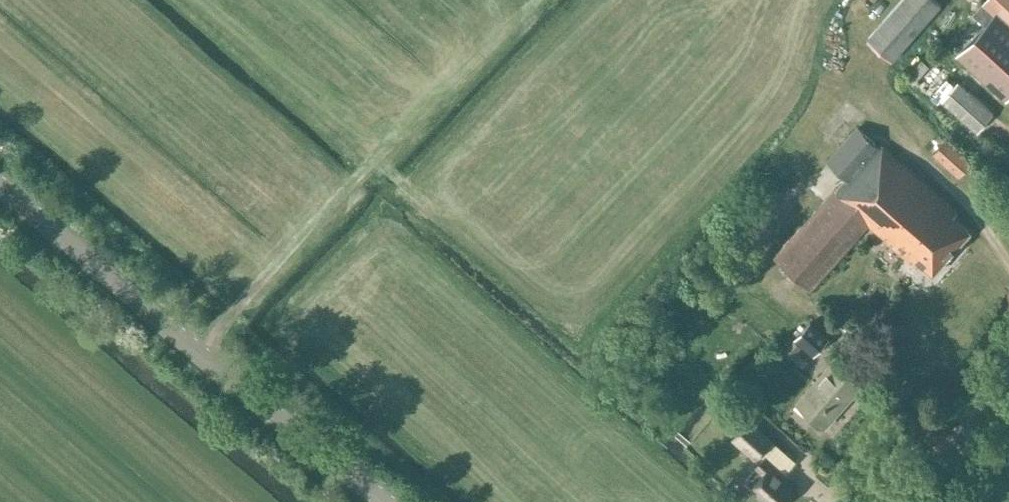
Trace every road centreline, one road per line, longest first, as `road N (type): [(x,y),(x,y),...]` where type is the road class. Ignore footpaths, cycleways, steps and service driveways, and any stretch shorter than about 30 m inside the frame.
road 1 (tertiary): [(383,501),(0,188)]
road 2 (tertiary): [(918,501),(1008,374)]

